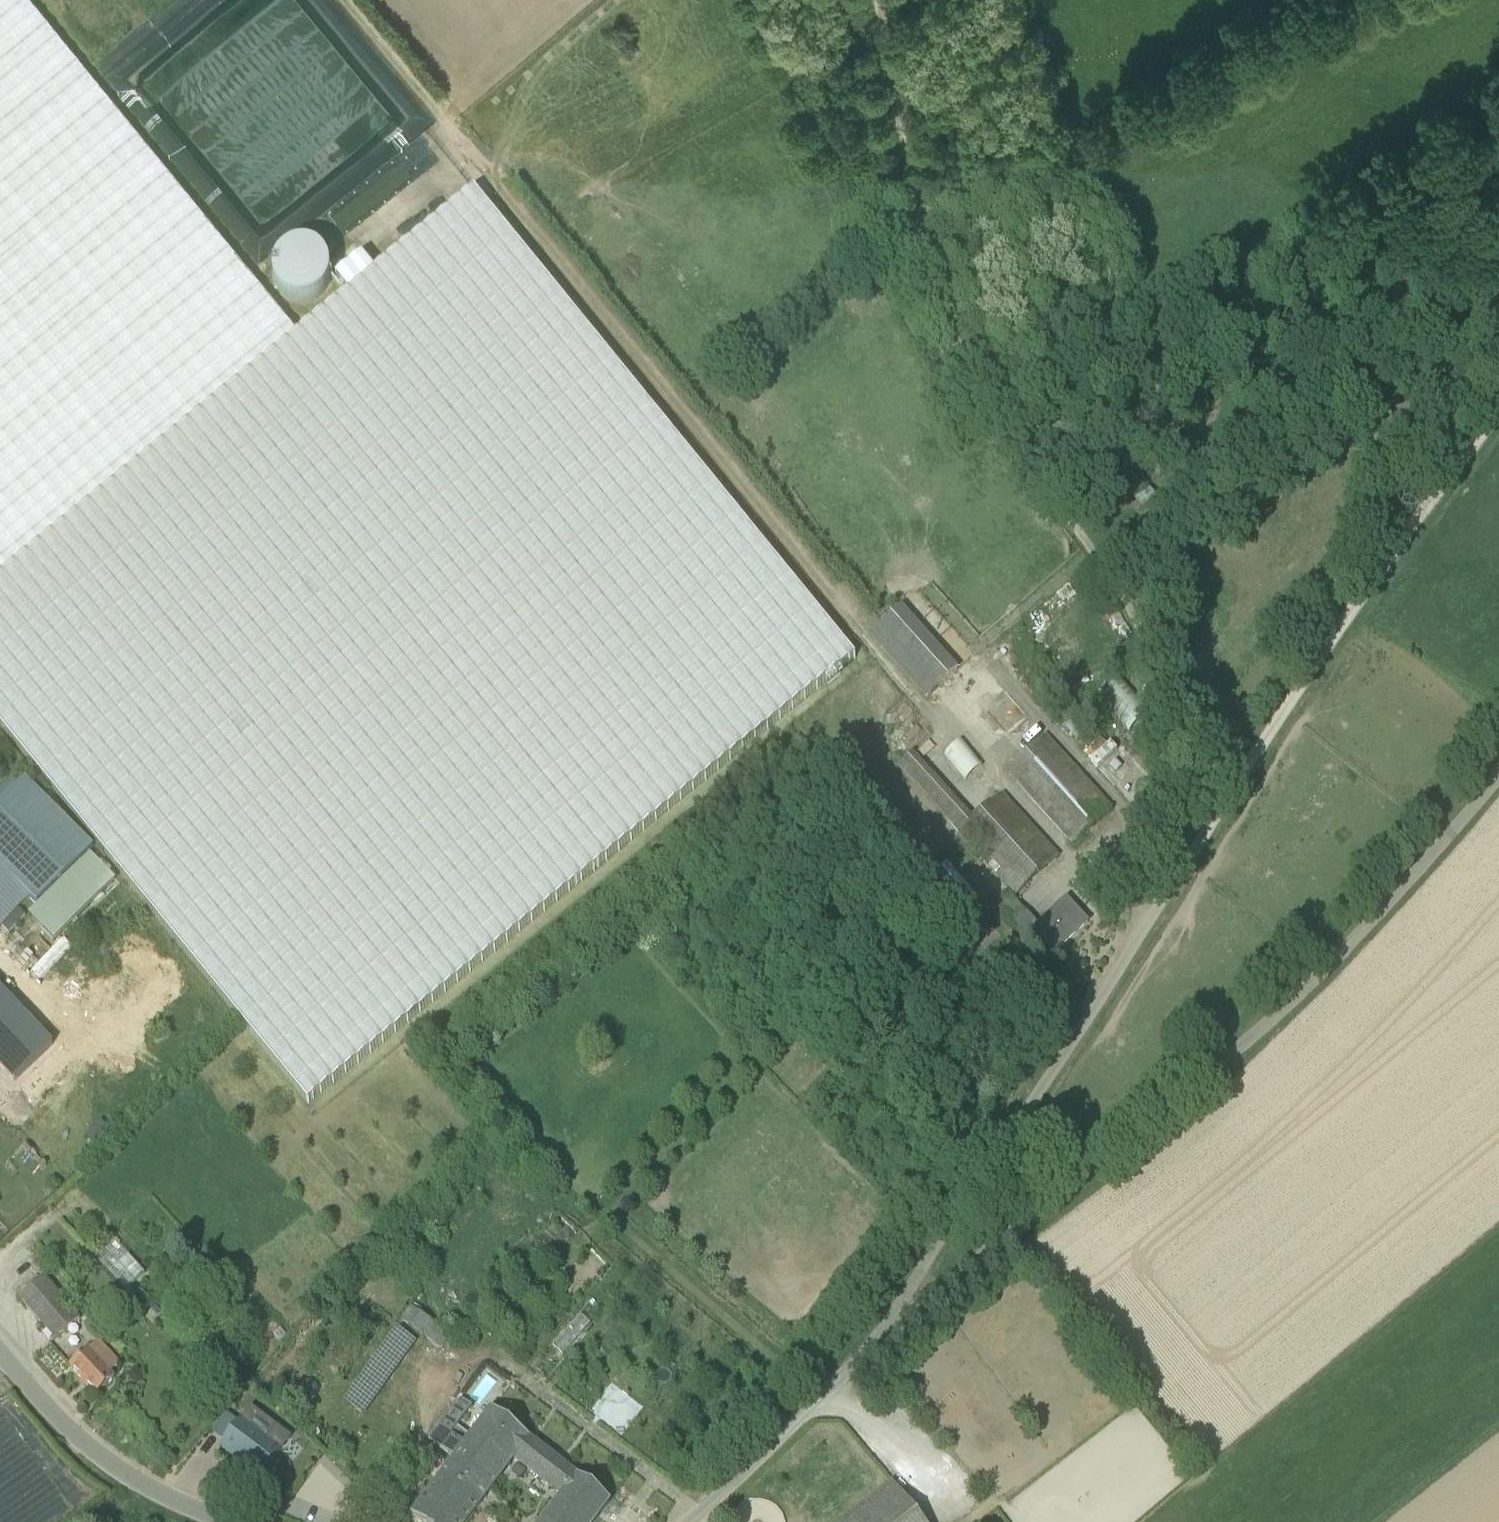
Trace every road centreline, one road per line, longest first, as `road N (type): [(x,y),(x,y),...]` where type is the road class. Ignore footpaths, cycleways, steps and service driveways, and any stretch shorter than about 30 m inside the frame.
road 1 (track): [(879,0),(932,288),(1005,428),(1109,573),(1154,664),(1160,769),(1134,867)]
road 2 (track): [(343,0),(864,643)]
road 3 (track): [(1498,414),(1371,584),(1177,882)]
road 4 (unclassified): [(233,1521),(127,1475),(82,1439),(0,1348)]
road 5 (unclassified): [(691,1521),(873,1343)]

